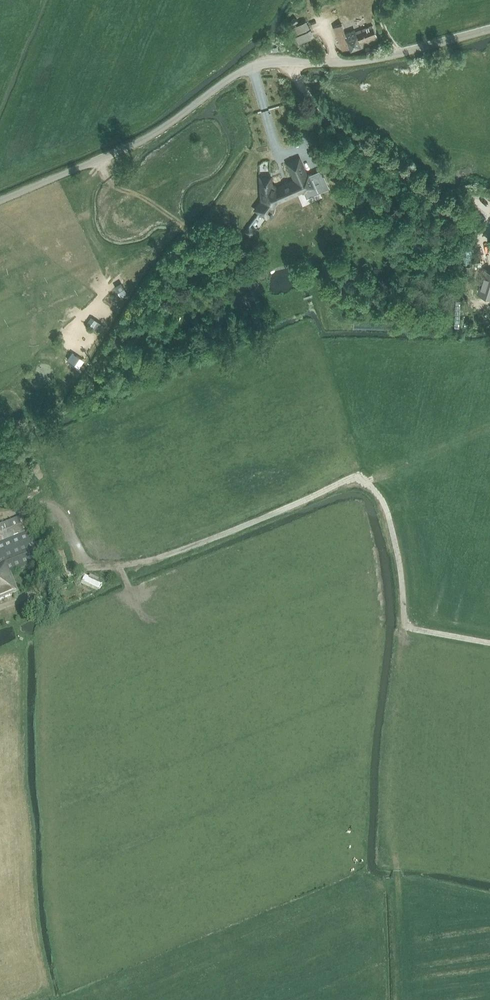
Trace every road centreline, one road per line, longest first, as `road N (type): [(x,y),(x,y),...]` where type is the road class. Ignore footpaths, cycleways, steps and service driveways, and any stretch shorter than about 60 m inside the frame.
road 1 (unclassified): [(0,198),(153,133),(243,70),(374,59),(489,30)]
road 2 (track): [(0,607),(73,571),(153,559),(357,478),(366,482)]
road 3 (track): [(366,482),(392,532),(404,622),(489,643)]
road 4 (track): [(203,261),(188,231),(114,186),(95,158)]

